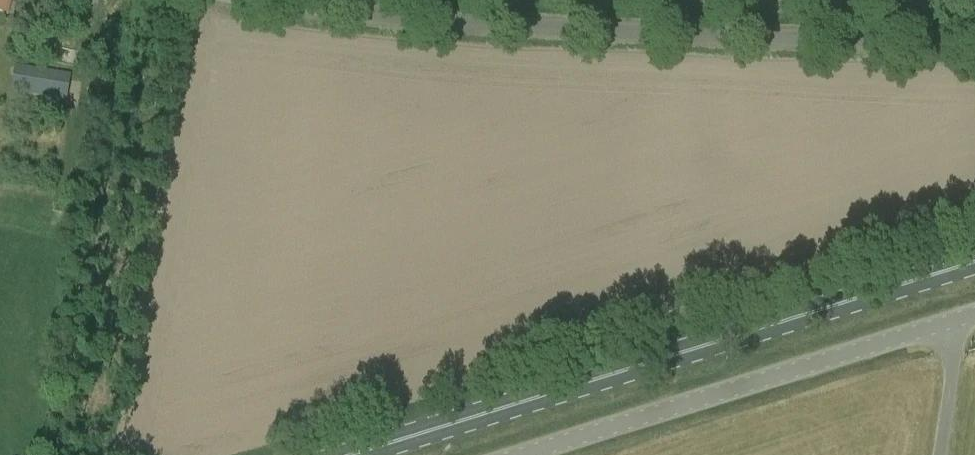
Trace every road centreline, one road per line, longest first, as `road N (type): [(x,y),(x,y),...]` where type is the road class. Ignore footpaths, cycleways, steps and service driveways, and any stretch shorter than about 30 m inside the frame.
road 1 (unclassified): [(974,41),(682,40),(353,14),(279,0)]
road 2 (primary): [(353,454),(974,263)]
road 3 (unclassified): [(527,454),(974,317)]

